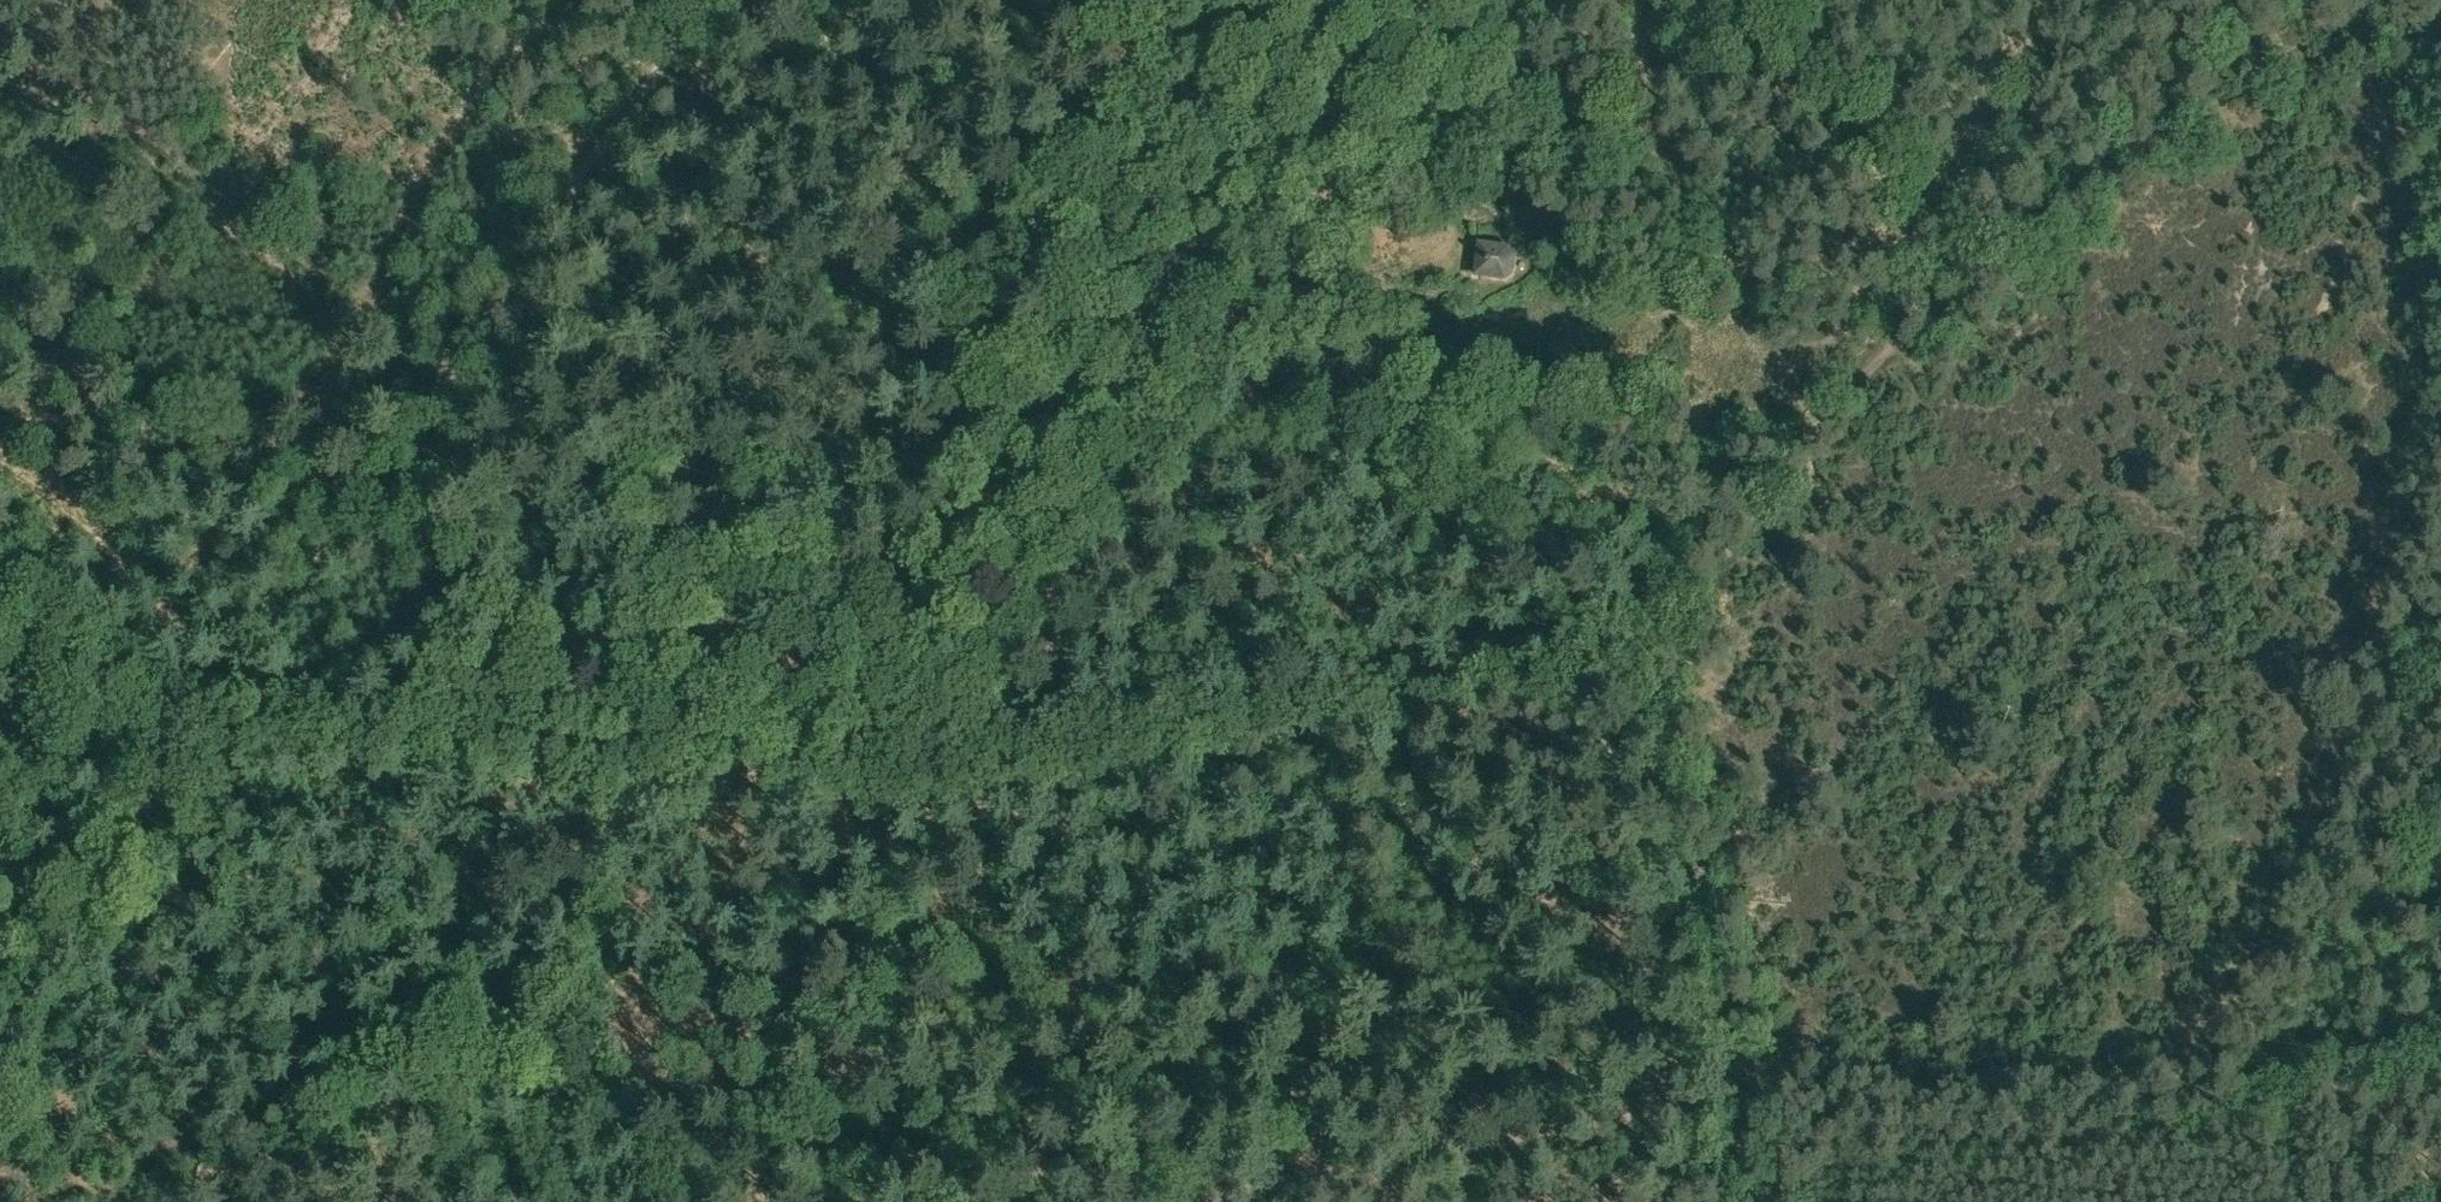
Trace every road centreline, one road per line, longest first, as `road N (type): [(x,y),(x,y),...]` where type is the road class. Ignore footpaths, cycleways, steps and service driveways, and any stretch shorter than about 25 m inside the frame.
road 1 (track): [(0,628),(106,703),(196,752),(910,793),(1630,677)]

